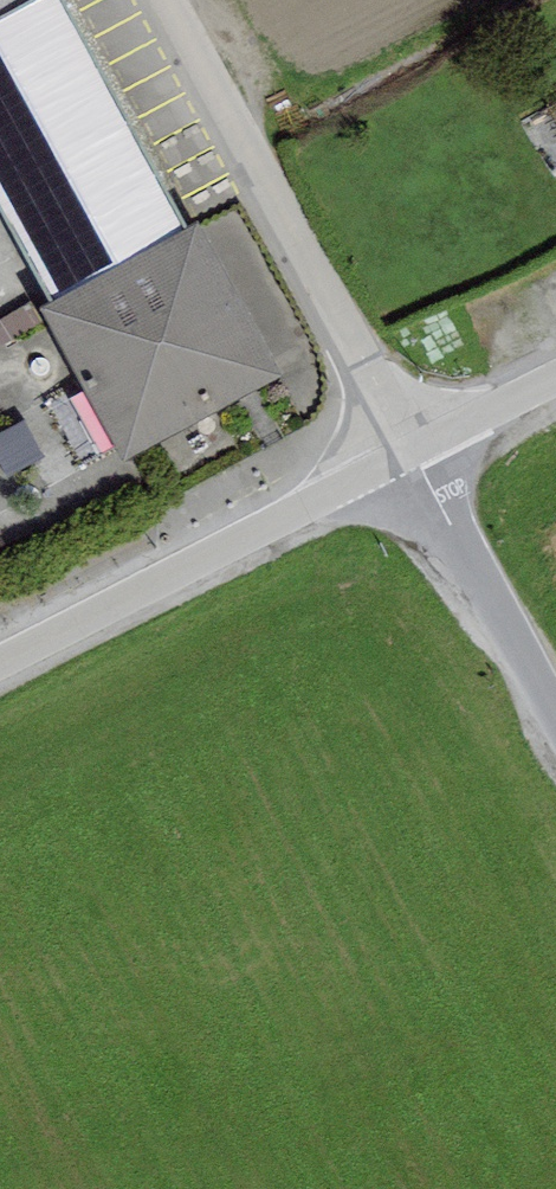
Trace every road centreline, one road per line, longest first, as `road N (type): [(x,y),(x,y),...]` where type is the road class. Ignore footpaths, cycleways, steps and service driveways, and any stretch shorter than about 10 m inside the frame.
road 1 (unclassified): [(166,0),(414,451)]
road 2 (unclassified): [(414,451),(0,661)]
road 3 (unclassified): [(414,451),(555,716)]
road 4 (unclassified): [(555,378),(414,451)]

